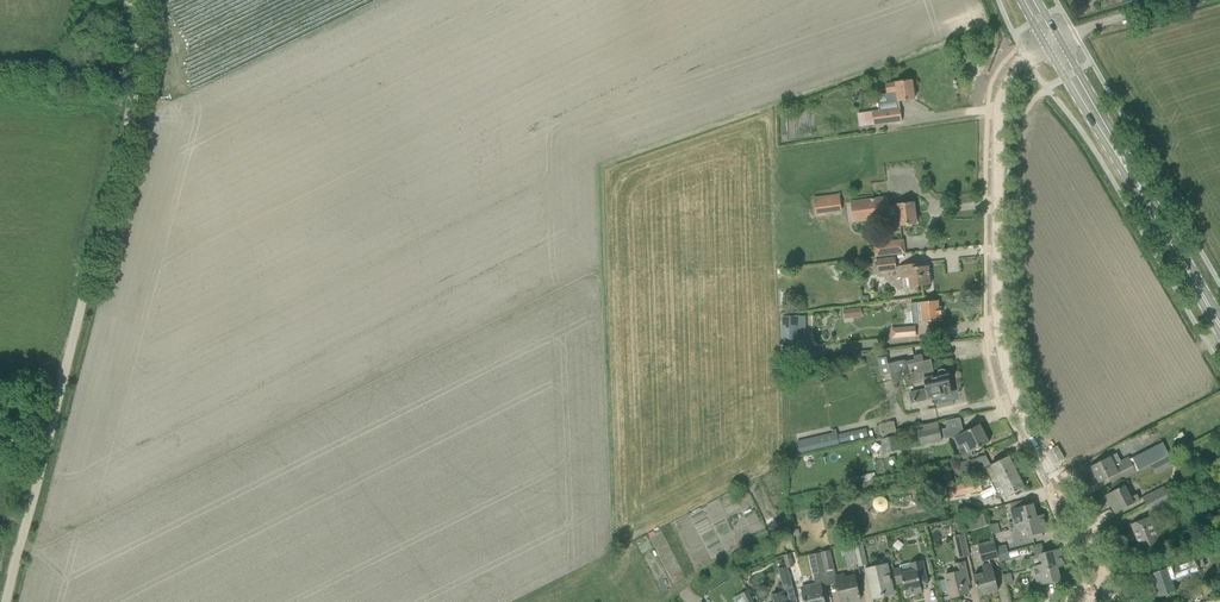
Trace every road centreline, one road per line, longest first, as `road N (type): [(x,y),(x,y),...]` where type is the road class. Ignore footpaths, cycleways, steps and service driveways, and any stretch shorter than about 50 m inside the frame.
road 1 (unclassified): [(1098,592),(1080,524),(1016,402),(997,330),(1000,101),(1010,76),(1045,46)]
road 2 (track): [(131,0),(141,57),(44,453)]
road 3 (primary): [(1219,328),(1119,161)]
road 4 (track): [(44,453),(10,601)]
road 5 (primary): [(1045,46),(1119,161)]
road 6 (primary): [(1119,161),(1059,39)]
road 7 (unclassified): [(1059,39),(1186,0)]

